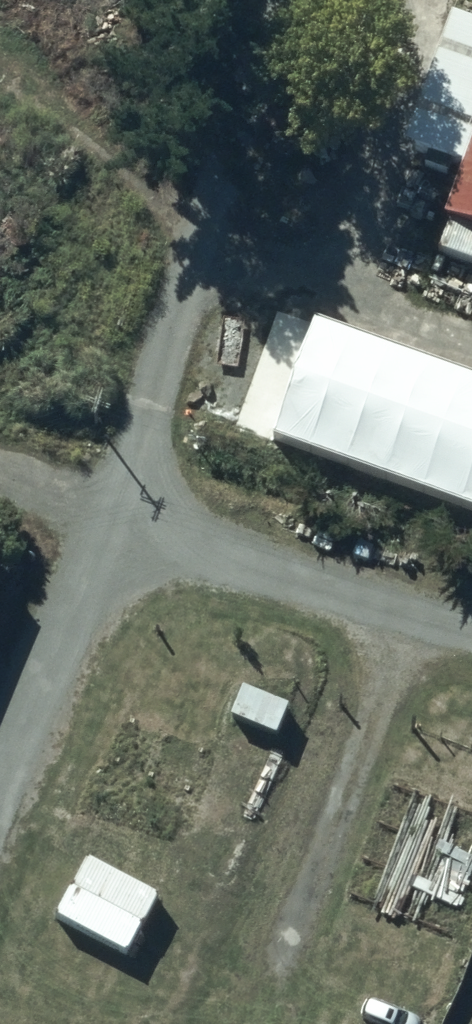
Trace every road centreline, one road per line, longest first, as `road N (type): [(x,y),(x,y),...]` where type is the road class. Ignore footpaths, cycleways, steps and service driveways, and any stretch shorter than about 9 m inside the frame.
road 1 (track): [(285,0),(114,519),(471,630)]
road 2 (track): [(114,519),(0,803)]
road 3 (track): [(114,519),(0,473)]

